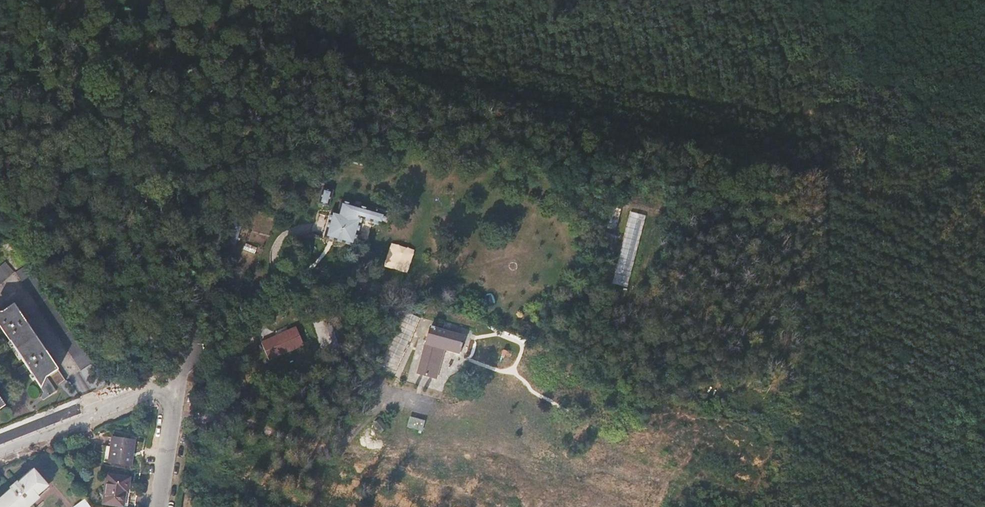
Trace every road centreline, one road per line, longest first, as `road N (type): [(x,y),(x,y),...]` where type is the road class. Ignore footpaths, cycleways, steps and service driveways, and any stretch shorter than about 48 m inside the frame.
road 1 (residential): [(0,452),(161,395),(173,411),(159,506)]

